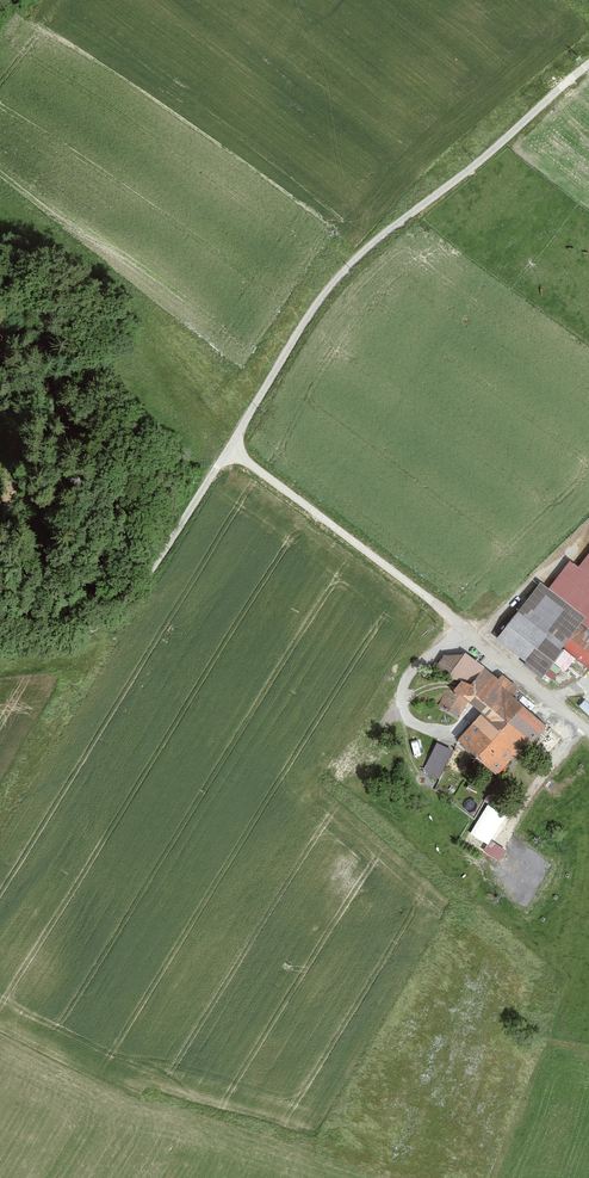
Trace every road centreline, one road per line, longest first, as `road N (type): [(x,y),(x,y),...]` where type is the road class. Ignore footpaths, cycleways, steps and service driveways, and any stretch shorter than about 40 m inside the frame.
road 1 (unclassified): [(231,445),(335,280),(588,63)]
road 2 (unclassified): [(588,732),(419,587),(231,445)]
road 3 (unclassified): [(0,629),(98,620),(127,599),(231,445)]

